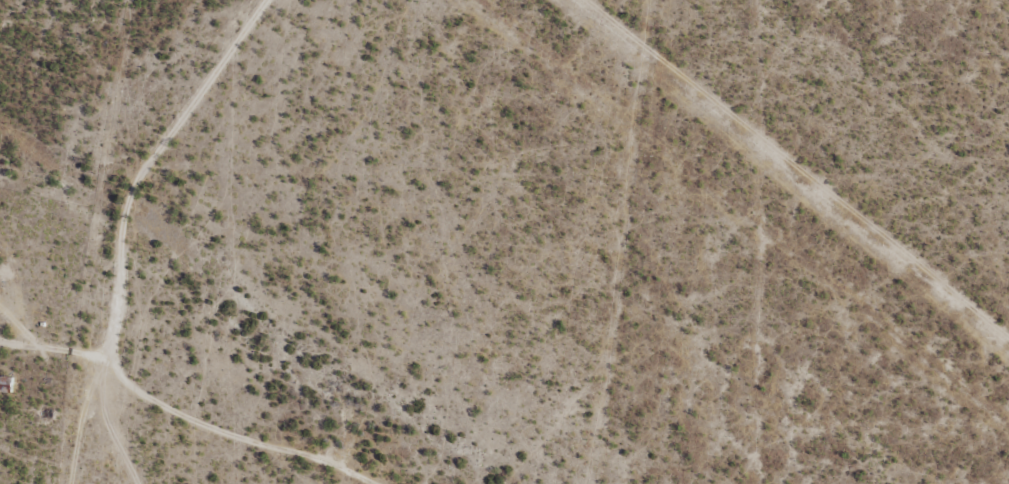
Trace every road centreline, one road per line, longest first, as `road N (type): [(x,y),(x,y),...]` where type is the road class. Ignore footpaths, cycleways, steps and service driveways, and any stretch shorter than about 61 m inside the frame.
road 1 (residential): [(72,483),(93,362),(173,147),(260,0)]
road 2 (track): [(380,483),(93,362),(0,374)]

